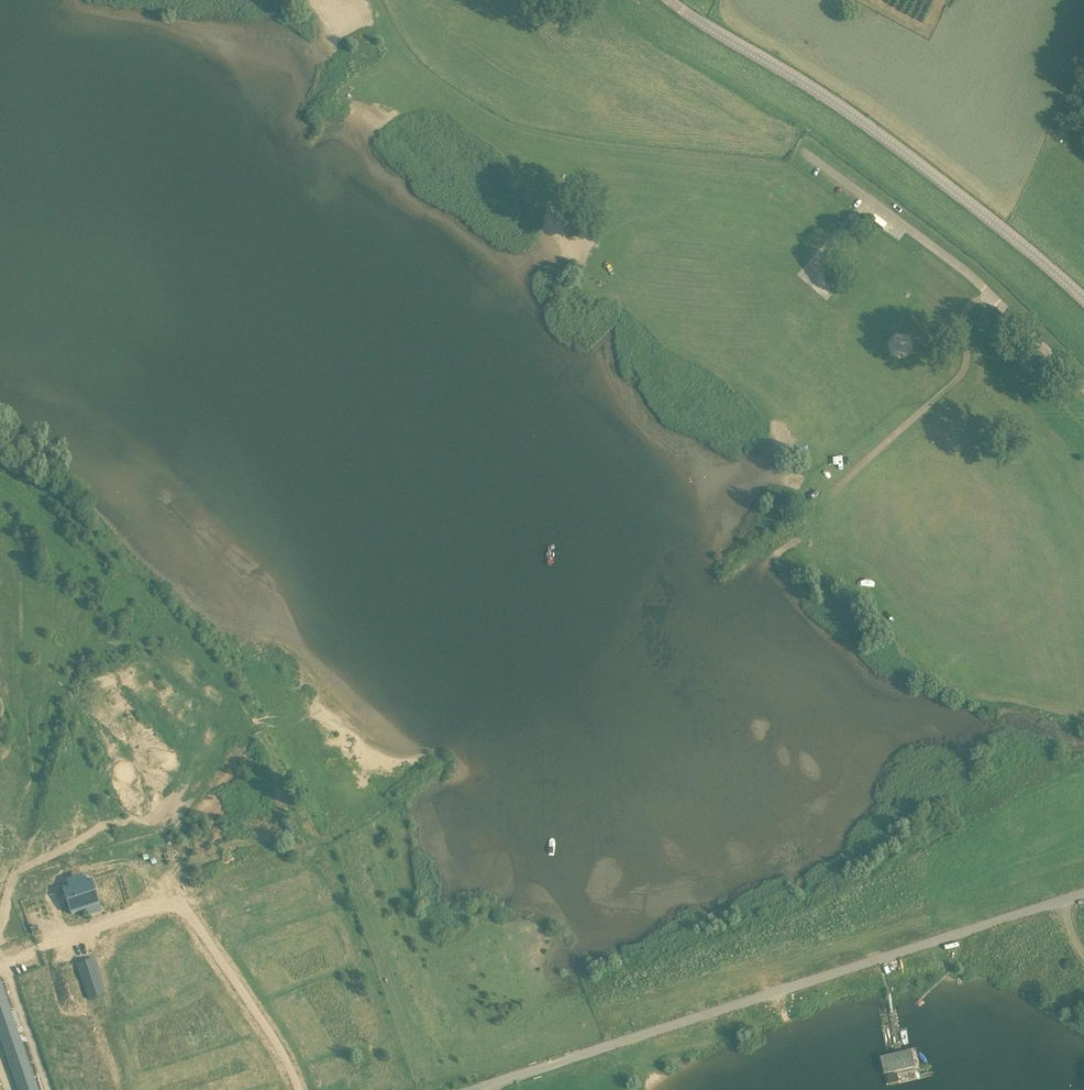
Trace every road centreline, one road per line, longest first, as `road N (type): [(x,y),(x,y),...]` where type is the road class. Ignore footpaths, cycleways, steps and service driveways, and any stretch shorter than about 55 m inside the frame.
road 1 (unclassified): [(477,1089),(1083,894)]
road 2 (tertiary): [(1083,304),(833,106),(663,0)]
road 3 (unclassified): [(1083,388),(978,282),(871,200)]
road 4 (track): [(993,296),(964,311),(960,375),(833,494)]

